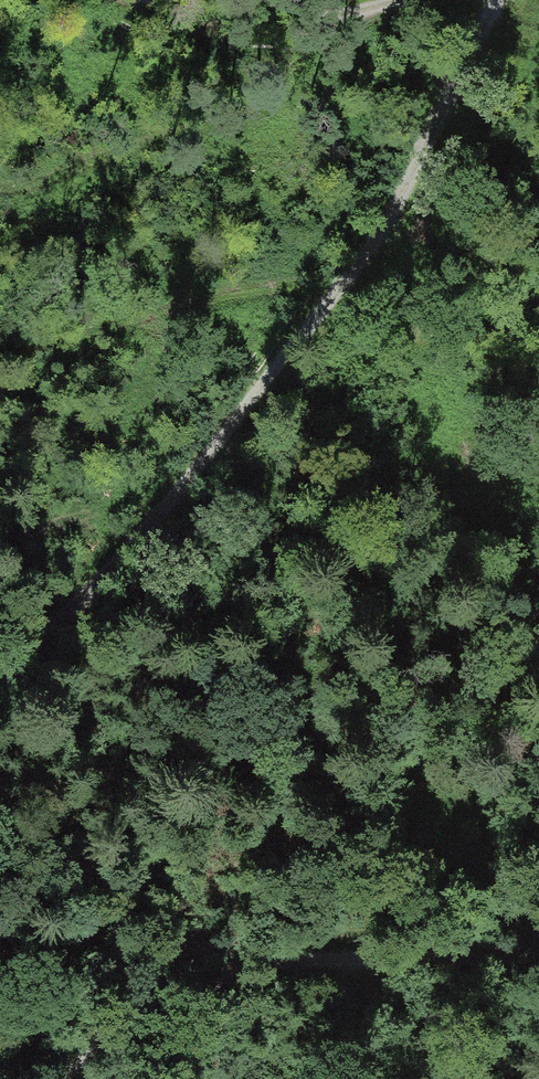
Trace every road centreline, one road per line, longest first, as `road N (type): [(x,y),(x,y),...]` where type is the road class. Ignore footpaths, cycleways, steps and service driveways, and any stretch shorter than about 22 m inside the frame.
road 1 (track): [(0,675),(236,418),(366,239),(505,0)]
road 2 (track): [(538,961),(312,959),(211,976),(125,1025),(86,1078)]
road 3 (track): [(142,0),(182,13),(285,21),(394,0)]

